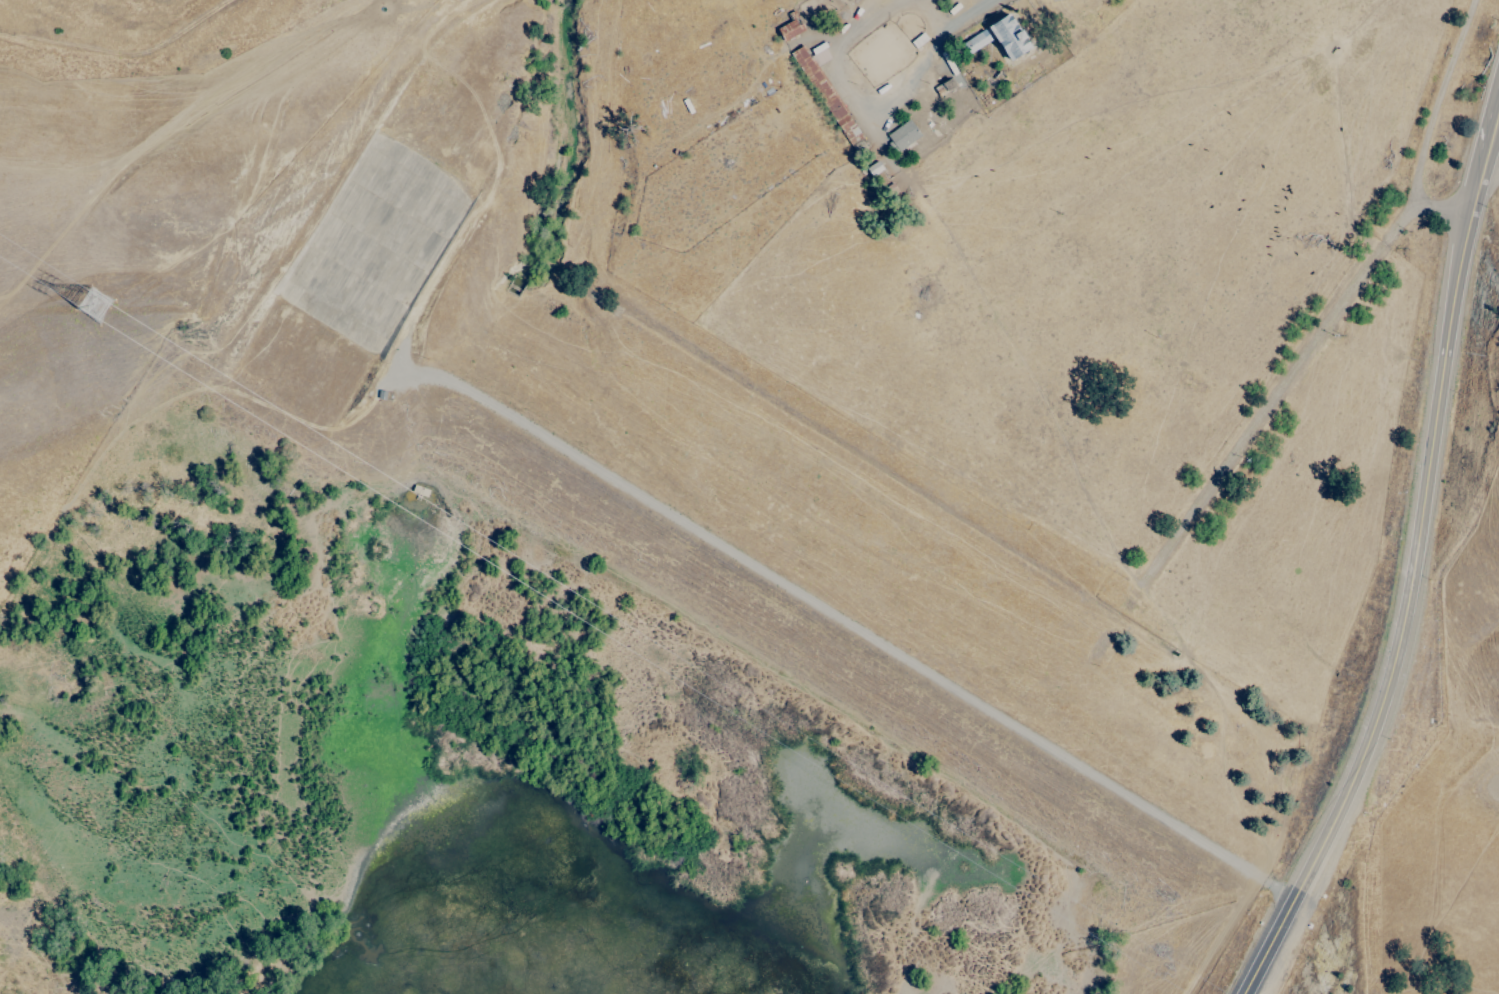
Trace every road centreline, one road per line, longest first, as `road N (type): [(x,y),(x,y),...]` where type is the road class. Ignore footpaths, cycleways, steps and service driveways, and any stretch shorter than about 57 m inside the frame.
road 1 (secondary): [(1498,116),(1471,220),(1397,674),(1349,801),(1253,993)]
road 2 (track): [(0,30),(131,54),(157,47),(228,0)]

